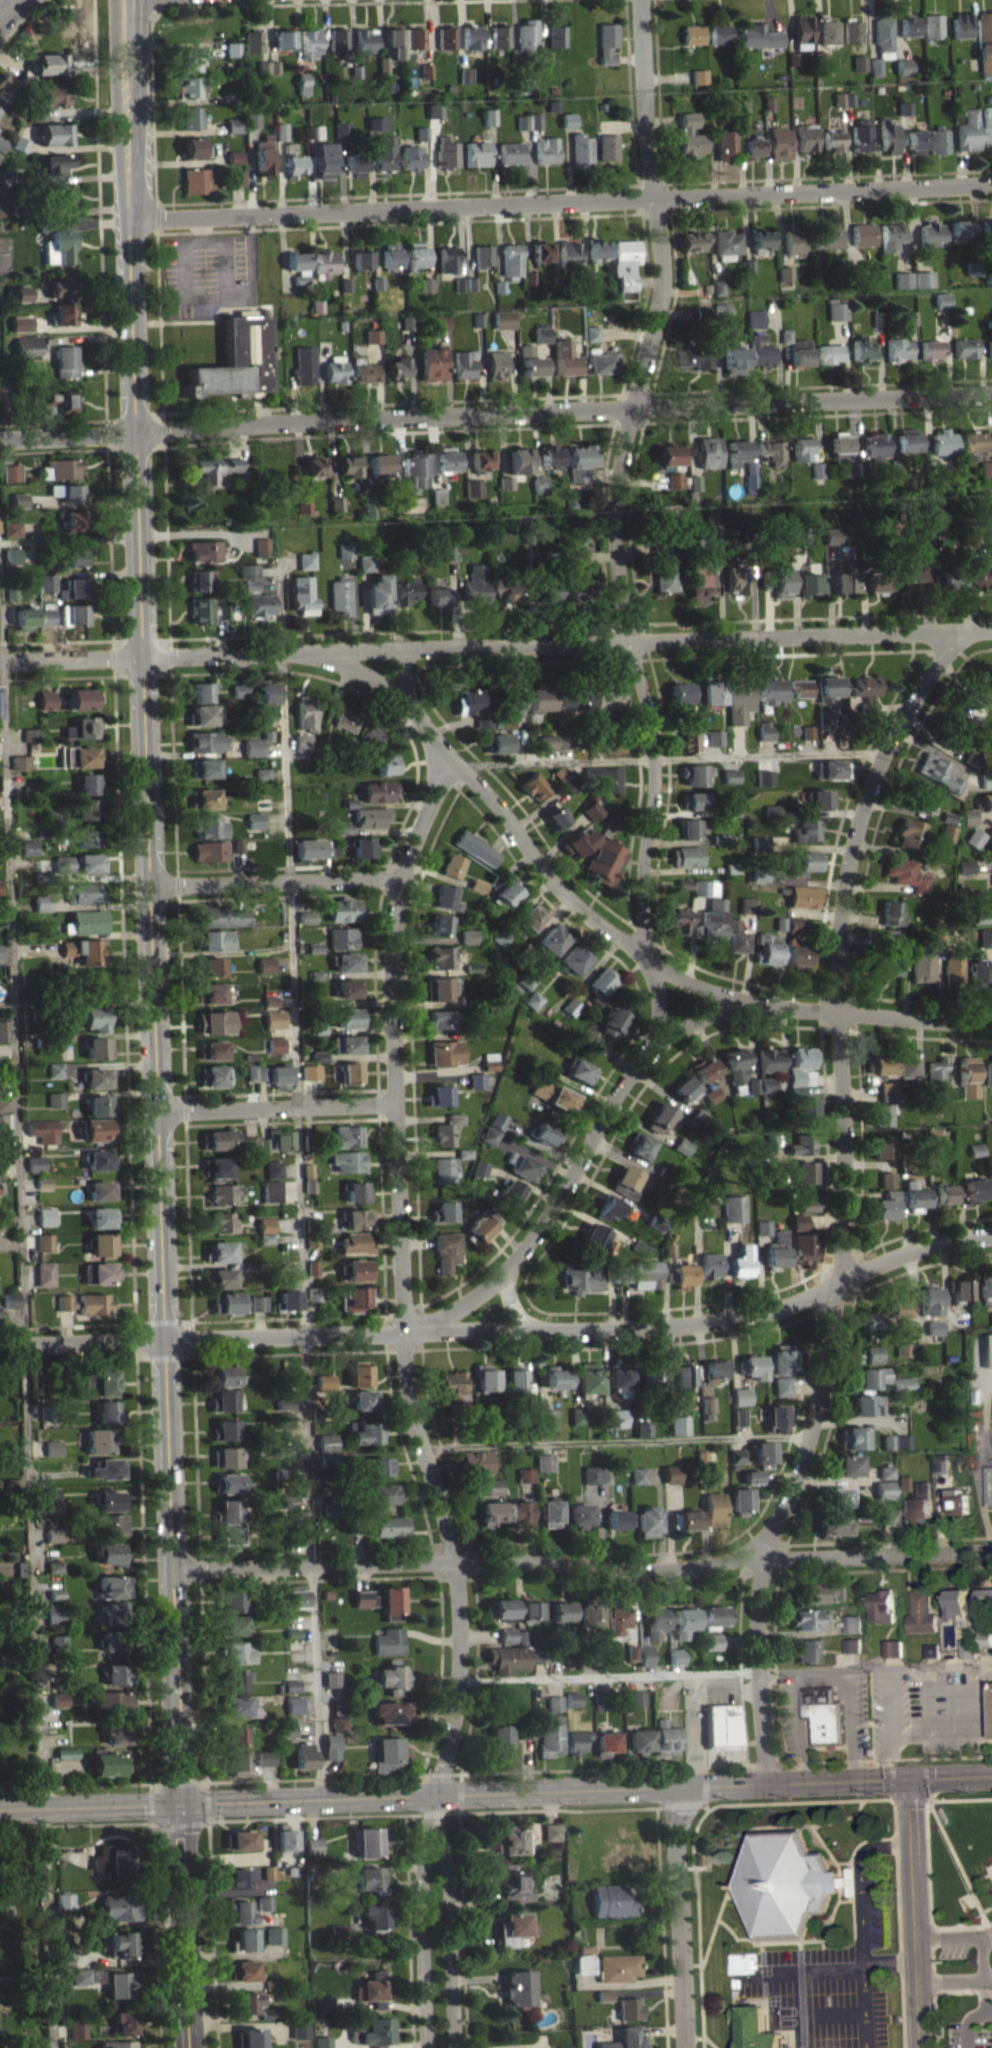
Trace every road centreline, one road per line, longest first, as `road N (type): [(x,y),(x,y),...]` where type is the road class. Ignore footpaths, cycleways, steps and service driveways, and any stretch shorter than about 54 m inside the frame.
road 1 (primary): [(179,1804),(126,68)]
road 2 (residential): [(403,1331),(450,1311),(506,1272),(545,1223),(598,1120),(651,1047),(658,1013),(643,911),(654,749),(613,530),(663,281),(641,0)]
road 3 (residential): [(769,1782),(758,1703),(761,1556),(797,1484),(818,1415),(845,1232),(835,1011),(843,893),(855,832),(891,736),(957,625)]
road 4 (residential): [(434,1834),(432,1796),(459,1690),(461,1603),(408,1379),(392,974),(402,880),(427,808),(456,767)]
road 5 (residential): [(0,438),(991,393)]
road 6 (residential): [(0,662),(991,624)]
road 7 (residential): [(131,219),(991,181)]
road 8 (residential): [(165,1339),(590,1330),(735,1318),(787,1304),(871,1261),(991,1235)]
road 9 (residential): [(173,1567),(531,1560),(644,1571),(761,1556),(991,1551)]
road 10 (residential): [(323,651),(404,696),(553,879),(648,958),(751,1001),(991,1020)]
road 11 (primary): [(179,1804),(909,1778)]
road 12 (residential): [(687,2047),(678,1786)]
road 13 (residential): [(151,886),(402,880)]
road 14 (primary): [(189,2047),(179,1804)]
road 15 (residential): [(159,1109),(396,1102)]
road 16 (residential): [(456,2047),(448,1857),(434,1834)]
road 17 (residential): [(434,1834),(422,1873),(429,2047)]
road 18 (residential): [(916,1985),(909,1778)]
road 19 (primary): [(0,1809),(179,1804)]
road 20 (residential): [(0,1345),(165,1339)]

